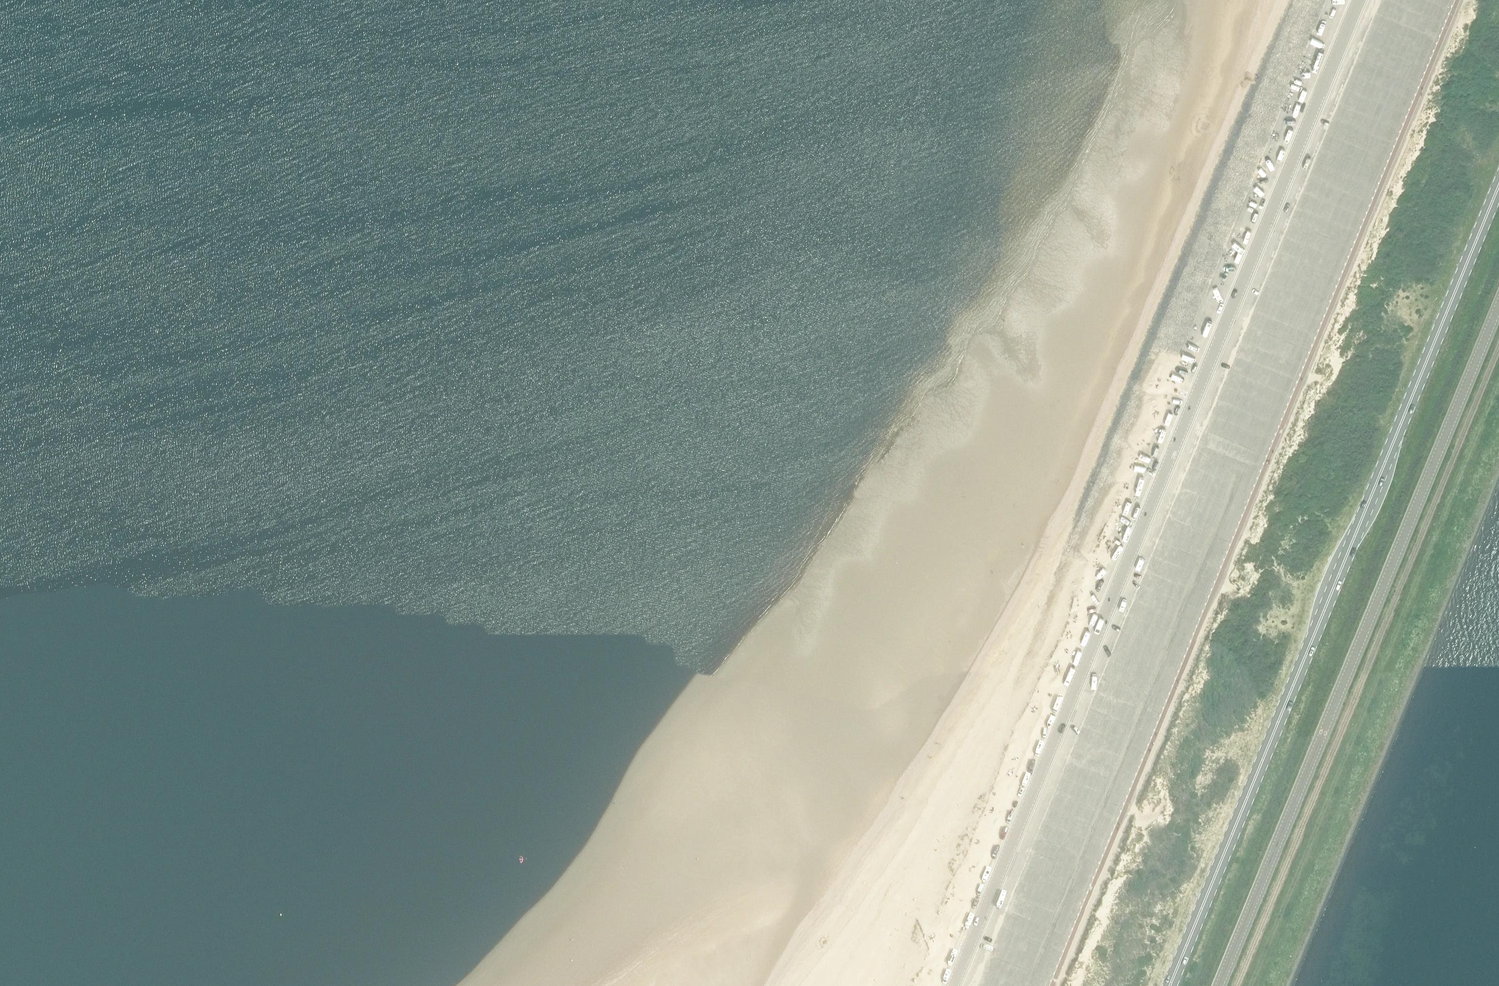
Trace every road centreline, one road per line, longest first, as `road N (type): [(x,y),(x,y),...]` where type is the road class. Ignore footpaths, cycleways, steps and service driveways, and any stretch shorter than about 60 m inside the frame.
road 1 (unclassified): [(950,985),(1357,0)]
road 2 (primary): [(1169,985),(1498,184)]
road 3 (tertiary): [(1218,985),(1498,303)]

